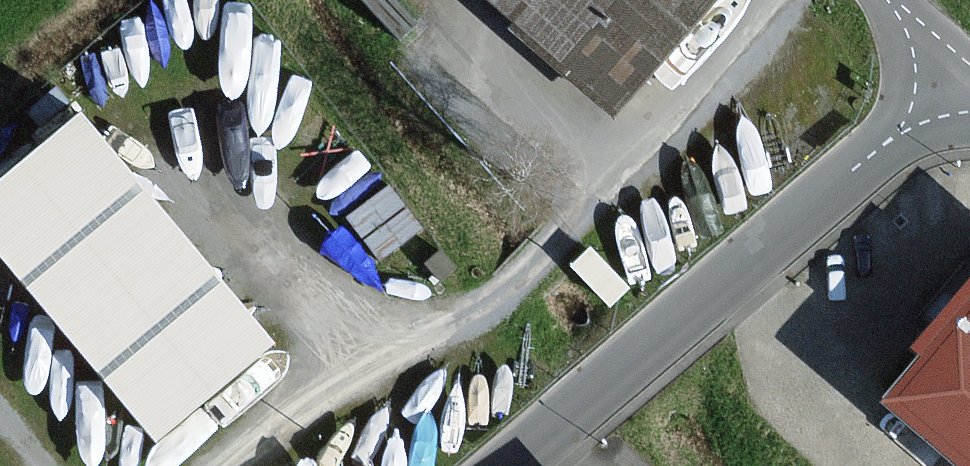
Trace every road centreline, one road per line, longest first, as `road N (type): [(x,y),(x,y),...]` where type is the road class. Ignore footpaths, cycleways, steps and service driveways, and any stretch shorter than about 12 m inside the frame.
road 1 (track): [(765,0),(659,131),(520,279),(228,465)]
road 2 (unclassified): [(512,465),(969,68)]

